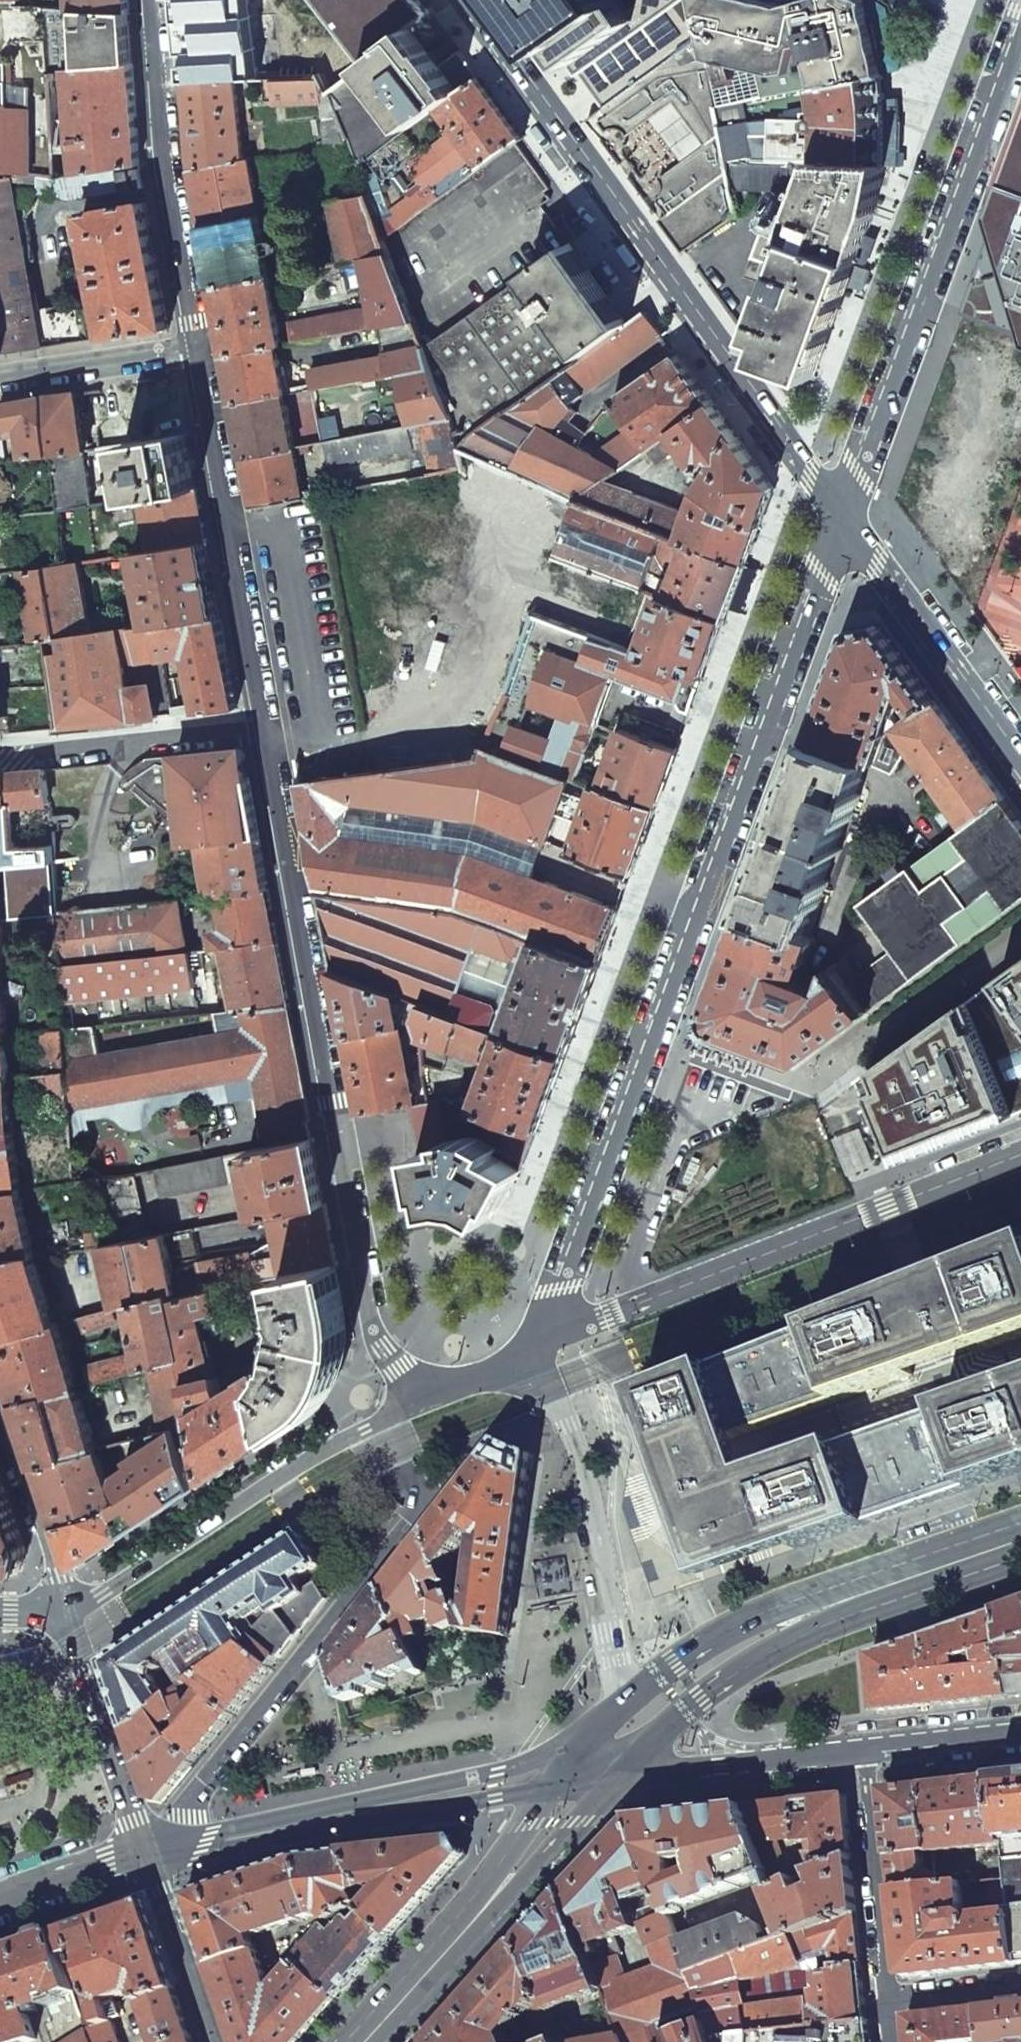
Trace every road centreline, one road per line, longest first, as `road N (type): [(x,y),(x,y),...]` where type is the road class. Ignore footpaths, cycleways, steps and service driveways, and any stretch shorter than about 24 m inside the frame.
road 1 (residential): [(426,1382),(400,1372),(368,1329),(198,351)]
road 2 (residential): [(517,1355),(544,1324),(843,517)]
road 3 (secondary): [(466,0),(843,517)]
road 4 (residential): [(149,1851),(193,1816),(238,1740),(457,1467),(426,1382)]
road 5 (residential): [(1020,1158),(517,1355)]
road 6 (residential): [(843,517),(1020,26)]
road 7 (residential): [(149,1851),(590,1770)]
road 8 (residential): [(426,1382),(396,1413),(323,1449),(104,1594),(63,1609)]
road 9 (residential): [(634,1696),(578,1441),(562,1404),(517,1355)]
road 10 (residential): [(198,351),(167,171),(156,0)]
road 11 (secondary): [(590,1770),(364,2041)]
road 12 (secondary): [(843,517),(1020,762)]
road 13 (secondary): [(590,1770),(651,1740),(835,1604)]
road 14 (secondary): [(590,1770),(862,1750)]
road 15 (residential): [(63,1609),(149,1851)]
road 16 (residential): [(886,2001),(862,1750)]
road 17 (secondary): [(835,1604),(784,1606),(756,1616),(634,1696)]
road 18 (residential): [(0,1408),(61,1579),(63,1609)]
road 19 (residential): [(149,1851),(218,2041)]
road 20 (residential): [(0,378),(198,351)]
road 21 (secondary): [(1020,1538),(835,1604)]
road 22 (secondary): [(862,1750),(1020,1732)]
road 23 (residential): [(0,1901),(149,1851)]
road 24 (residential): [(1020,1984),(886,2001)]

